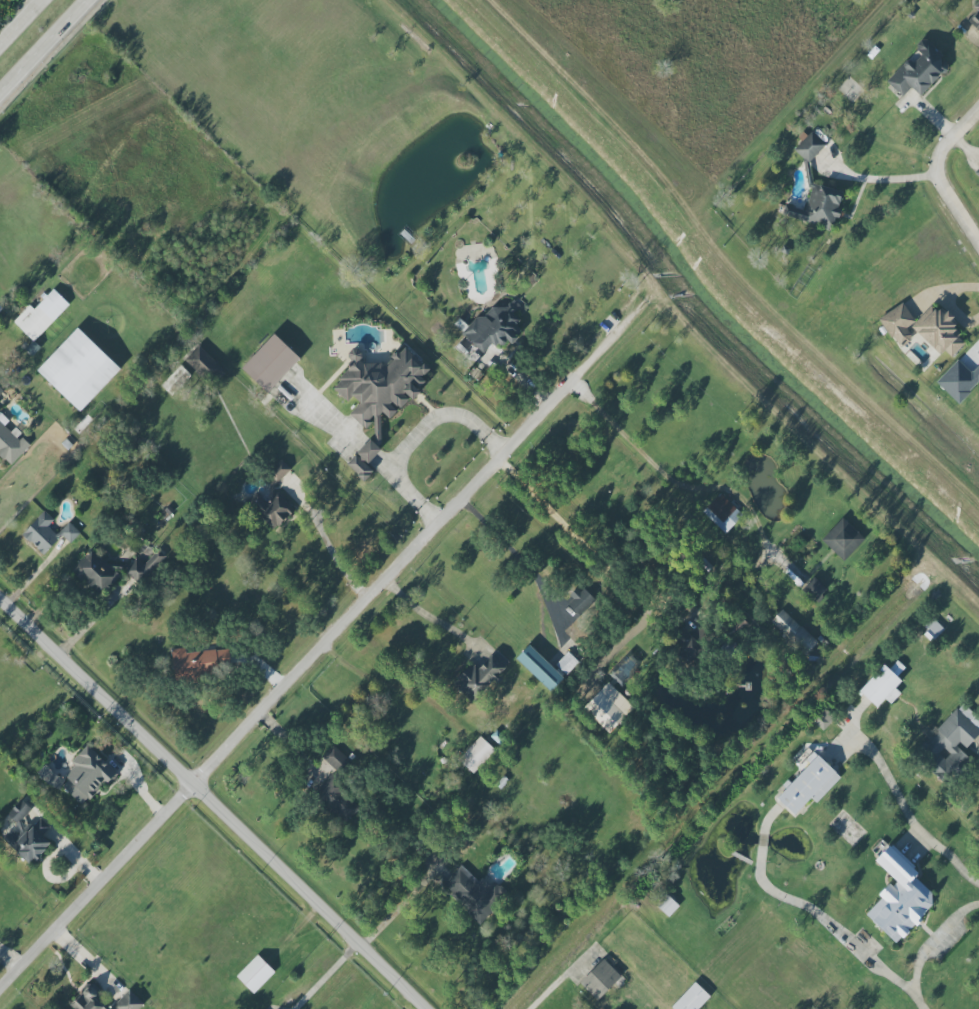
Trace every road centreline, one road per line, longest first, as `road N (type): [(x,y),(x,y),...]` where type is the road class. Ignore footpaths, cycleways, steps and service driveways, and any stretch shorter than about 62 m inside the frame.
road 1 (residential): [(672,285),(0,989)]
road 2 (tertiary): [(430,1008),(0,596)]
road 3 (residential): [(978,112),(936,152),(944,185),(978,245)]
road 4 (secondary): [(0,97),(93,0)]

